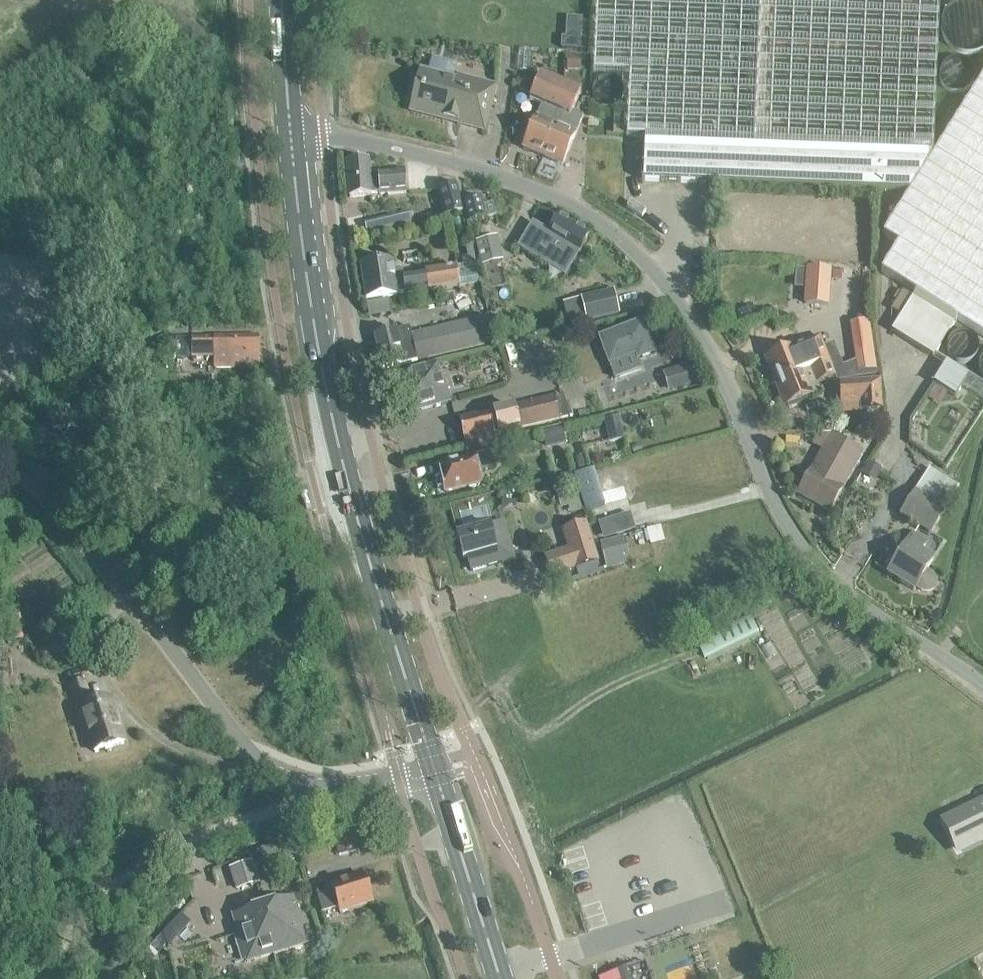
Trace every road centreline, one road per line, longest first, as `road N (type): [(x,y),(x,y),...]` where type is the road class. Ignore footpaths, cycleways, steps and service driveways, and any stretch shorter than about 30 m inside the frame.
road 1 (unclassified): [(289,137),(365,139),(539,191),(622,231),(665,275),(698,328),(787,523),(858,593),(982,679)]
road 2 (secondary): [(436,769),(327,395),(289,137)]
road 3 (unclassified): [(321,789),(261,768),(39,483),(0,450)]
road 4 (track): [(321,789),(142,862),(90,905),(41,978)]
road 5 (secondary): [(501,978),(436,769)]
road 6 (secondary): [(289,137),(282,0)]

